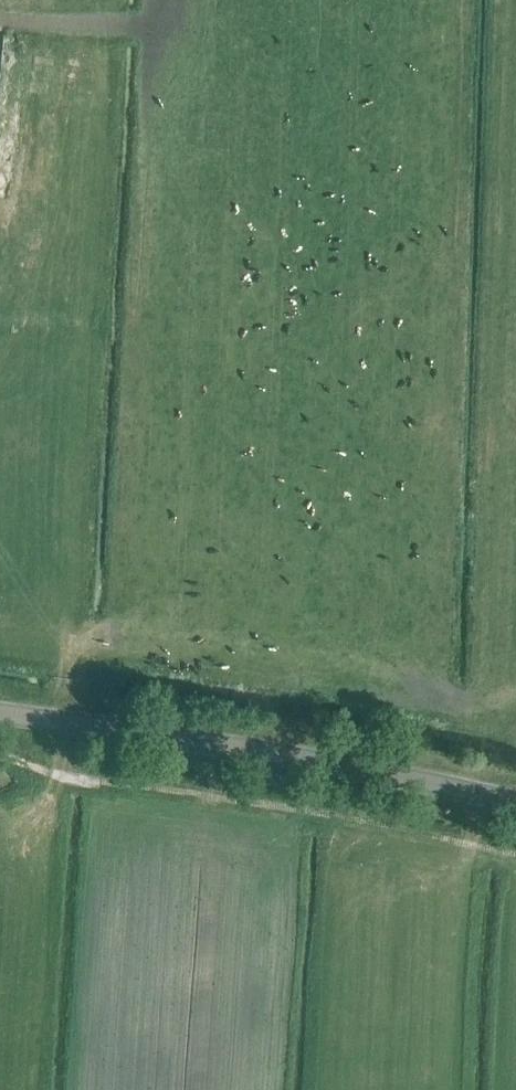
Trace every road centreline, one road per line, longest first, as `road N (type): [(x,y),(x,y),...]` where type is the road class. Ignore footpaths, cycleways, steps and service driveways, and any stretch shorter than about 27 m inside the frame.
road 1 (tertiary): [(515,805),(279,754),(0,716)]

